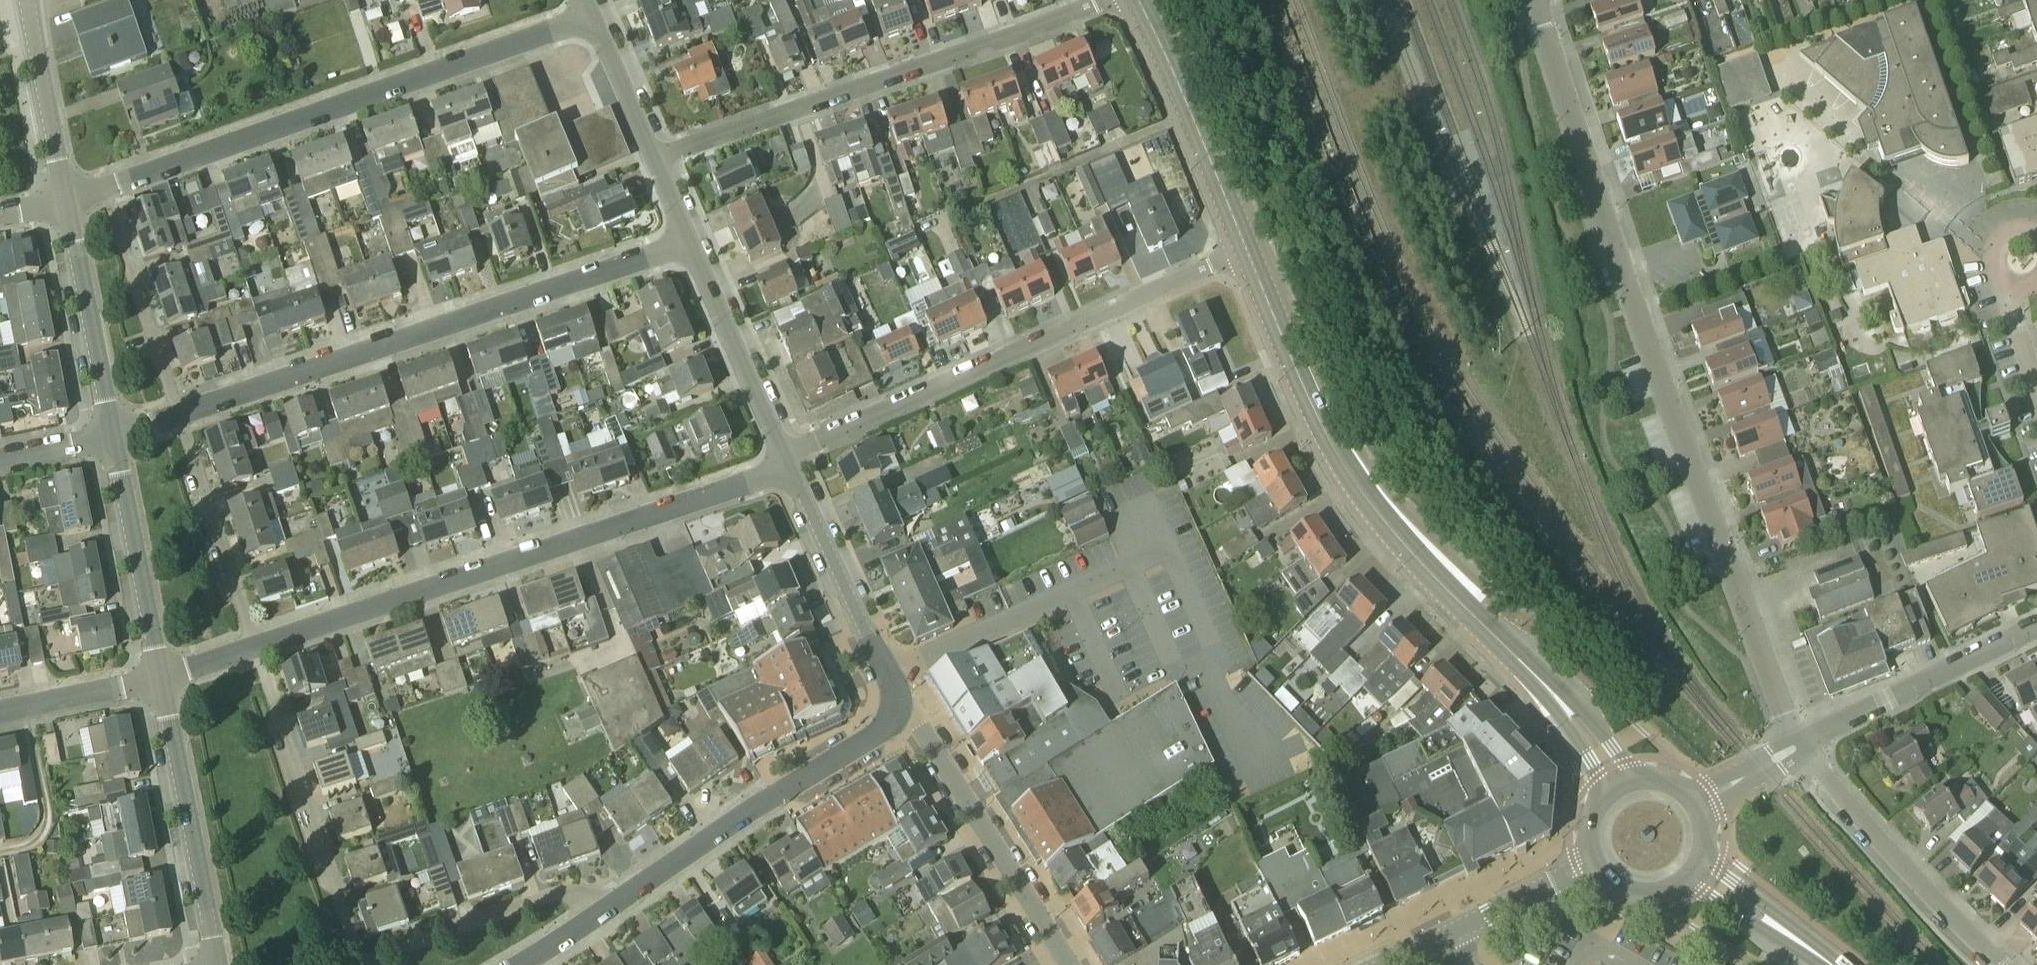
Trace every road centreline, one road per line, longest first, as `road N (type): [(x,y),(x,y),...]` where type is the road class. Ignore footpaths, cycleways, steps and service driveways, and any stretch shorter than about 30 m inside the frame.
road 1 (residential): [(1805,743),(1756,632),(1532,0)]
road 2 (tertiary): [(1622,789),(1569,714),(1407,558),(1373,514),(1313,412),(1245,252)]
road 3 (residential): [(258,645),(763,477),(784,456)]
road 4 (residential): [(180,418),(689,242)]
road 5 (residential): [(106,188),(591,18)]
road 6 (residential): [(1245,252),(784,456)]
road 7 (residential): [(1102,0),(655,158)]
road 8 (residential): [(518,964),(885,729),(897,707)]
road 9 (residential): [(362,964),(258,645)]
road 10 (residential): [(1070,964),(920,725),(897,707)]
road 11 (residential): [(2001,964),(1826,776),(1805,743)]
road 12 (residential): [(217,964),(161,674)]
road 13 (residential): [(897,707),(784,456)]
road 14 (tertiary): [(1245,252),(1137,0)]
road 15 (residential): [(1805,743),(2036,628)]
road 16 (residential): [(161,674),(112,434)]
road 17 (residential): [(180,418),(106,188)]
road 18 (residential): [(258,645),(180,418)]
road 19 (residential): [(112,434),(64,201)]
road 20 (residential): [(1387,964),(1599,859)]
road 21 (residential): [(784,456),(689,242)]
road 22 (residential): [(64,201),(28,0)]
road 23 (residential): [(0,714),(161,674)]
road 24 (tertiary): [(1825,964),(1689,869)]
road 25 (residential): [(655,158),(591,18)]
road 26 (residential): [(1692,806),(1805,743)]

